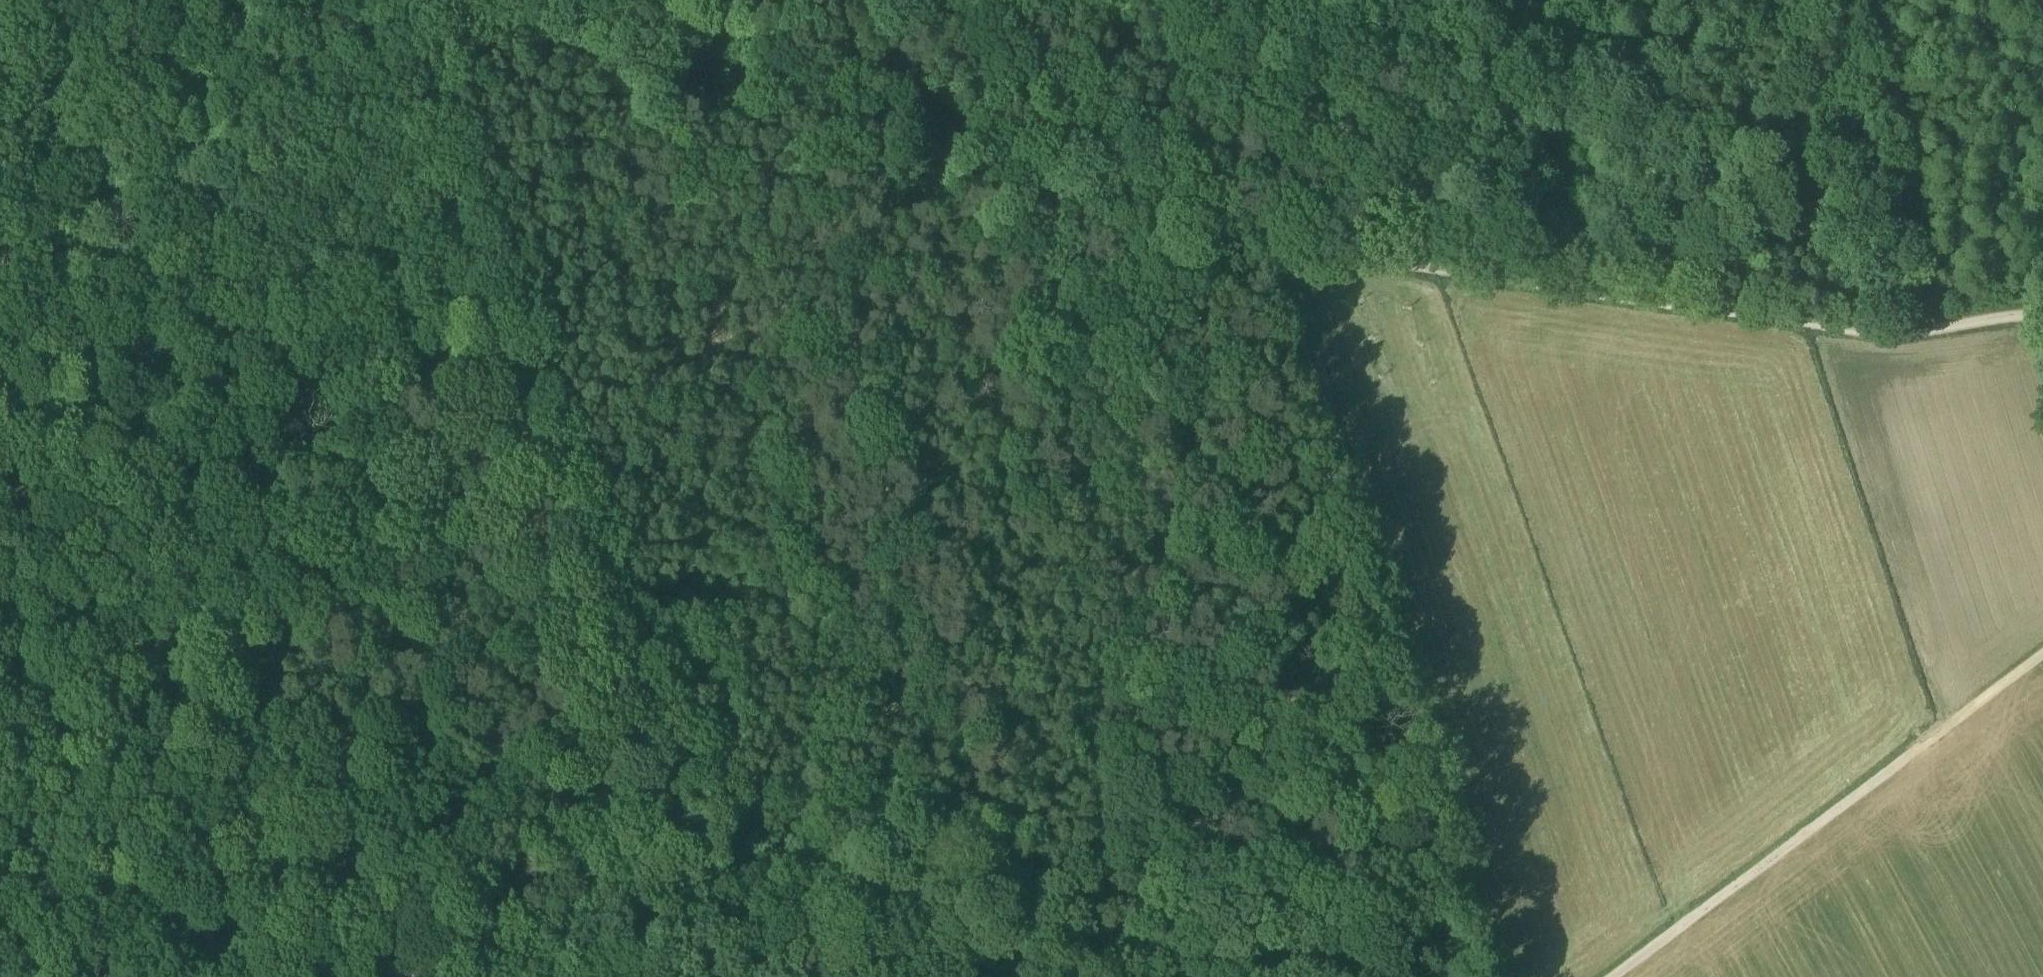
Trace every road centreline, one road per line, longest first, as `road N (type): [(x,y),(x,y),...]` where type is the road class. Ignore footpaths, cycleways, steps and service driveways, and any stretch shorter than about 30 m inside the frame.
road 1 (track): [(2042,314),(1895,328),(1611,298),(1254,240),(1028,187),(555,0)]
road 2 (track): [(407,0),(774,976)]
road 3 (track): [(2042,653),(1611,976)]

